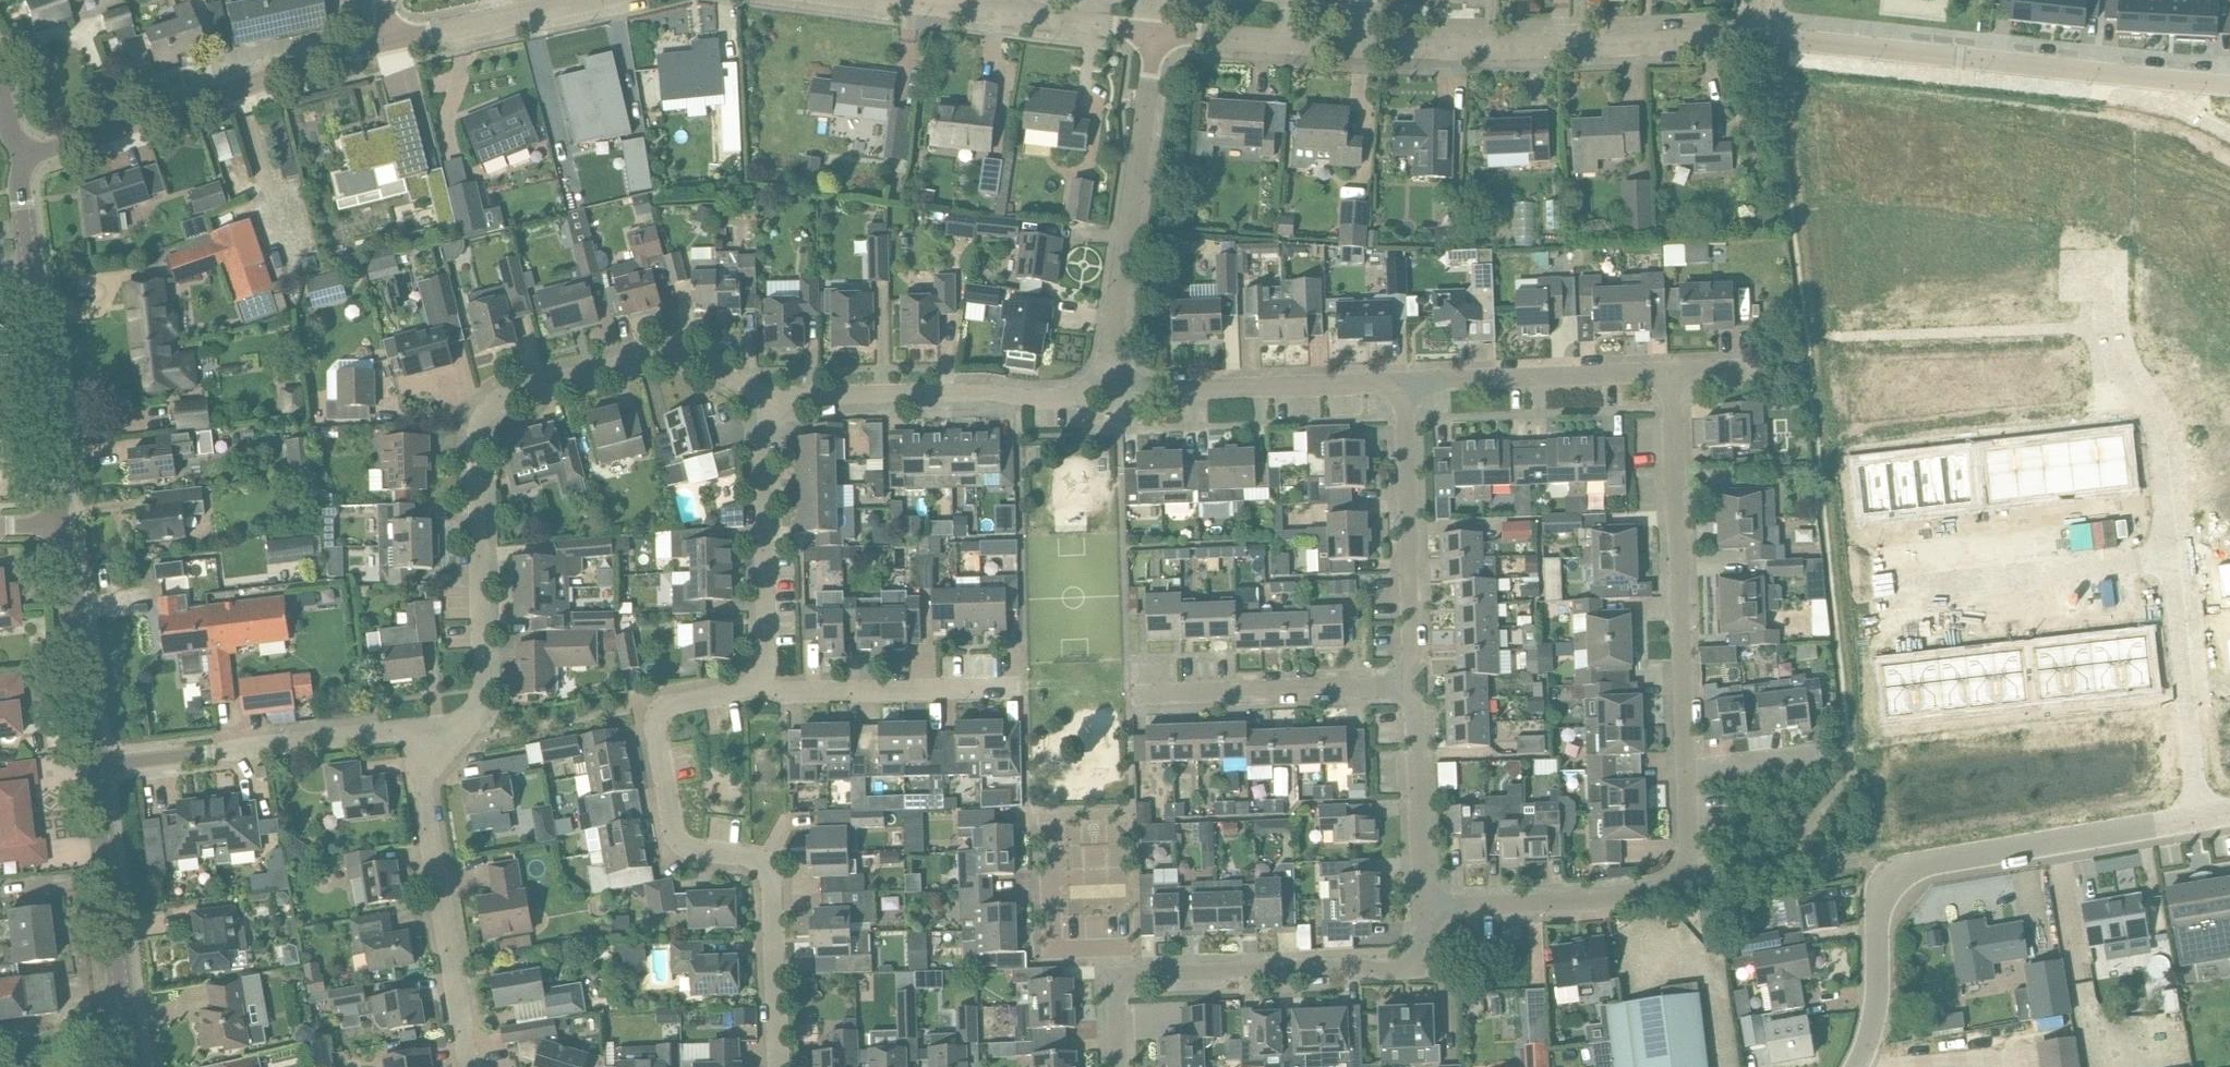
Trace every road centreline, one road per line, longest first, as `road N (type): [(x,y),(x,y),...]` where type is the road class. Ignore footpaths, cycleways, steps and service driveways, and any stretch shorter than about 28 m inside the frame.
road 1 (residential): [(2192,819),(2155,449),(2099,316),(2103,74)]
road 2 (residential): [(466,724),(483,688),(478,433),(490,406),(671,354),(765,397)]
road 3 (residential): [(1156,33),(1362,46),(1575,46),(1770,34)]
road 4 (residential): [(779,1066),(766,867),(682,844),(657,727),(671,706),(758,685)]
road 5 (unclassified): [(1858,1066),(1878,998),(1880,916),(1889,879),(1923,863),(2192,819)]
road 6 (residential): [(1687,769),(1670,375)]
road 7 (residential): [(24,158),(388,40)]
road 8 (residential): [(95,768),(466,724)]
road 9 (tertiary): [(66,526),(19,186),(24,158)]
road 10 (residential): [(1426,907),(1583,904),(1667,890),(1690,855),(1687,769)]
road 11 (residential): [(469,1066),(425,773),(466,724)]
road 12 (residential): [(765,397),(985,391),(1071,400),(1110,370)]
road 13 (residential): [(1125,980),(1405,967),(1425,946),(1426,907)]
road 14 (residential): [(1110,370),(1156,33)]
road 15 (residential): [(1770,34),(2103,74)]
road 16 (residential): [(1403,687),(1414,657),(1406,384)]
road 17 (residential): [(1110,370),(1162,392),(1406,384)]
road 18 (tertiary): [(133,1066),(95,768)]
road 19 (residential): [(758,685),(767,659),(765,397)]
road 20 (residential): [(1128,696),(1403,687)]
road 21 (residential): [(758,685),(776,694),(1023,691)]
road 22 (residential): [(1406,384),(1670,375)]
road 23 (tertiary): [(95,768),(66,526)]
road 24 (residential): [(923,3),(1156,33)]
road 25 (residential): [(1426,907),(1416,714),(1403,687)]
road 26 (residential): [(1125,980),(1119,952),(1053,949),(1047,824)]
road 27 (residential): [(388,40),(589,0)]
road 28 (residential): [(1687,769),(1849,748)]
road 29 (residential): [(2103,74),(2229,85)]

